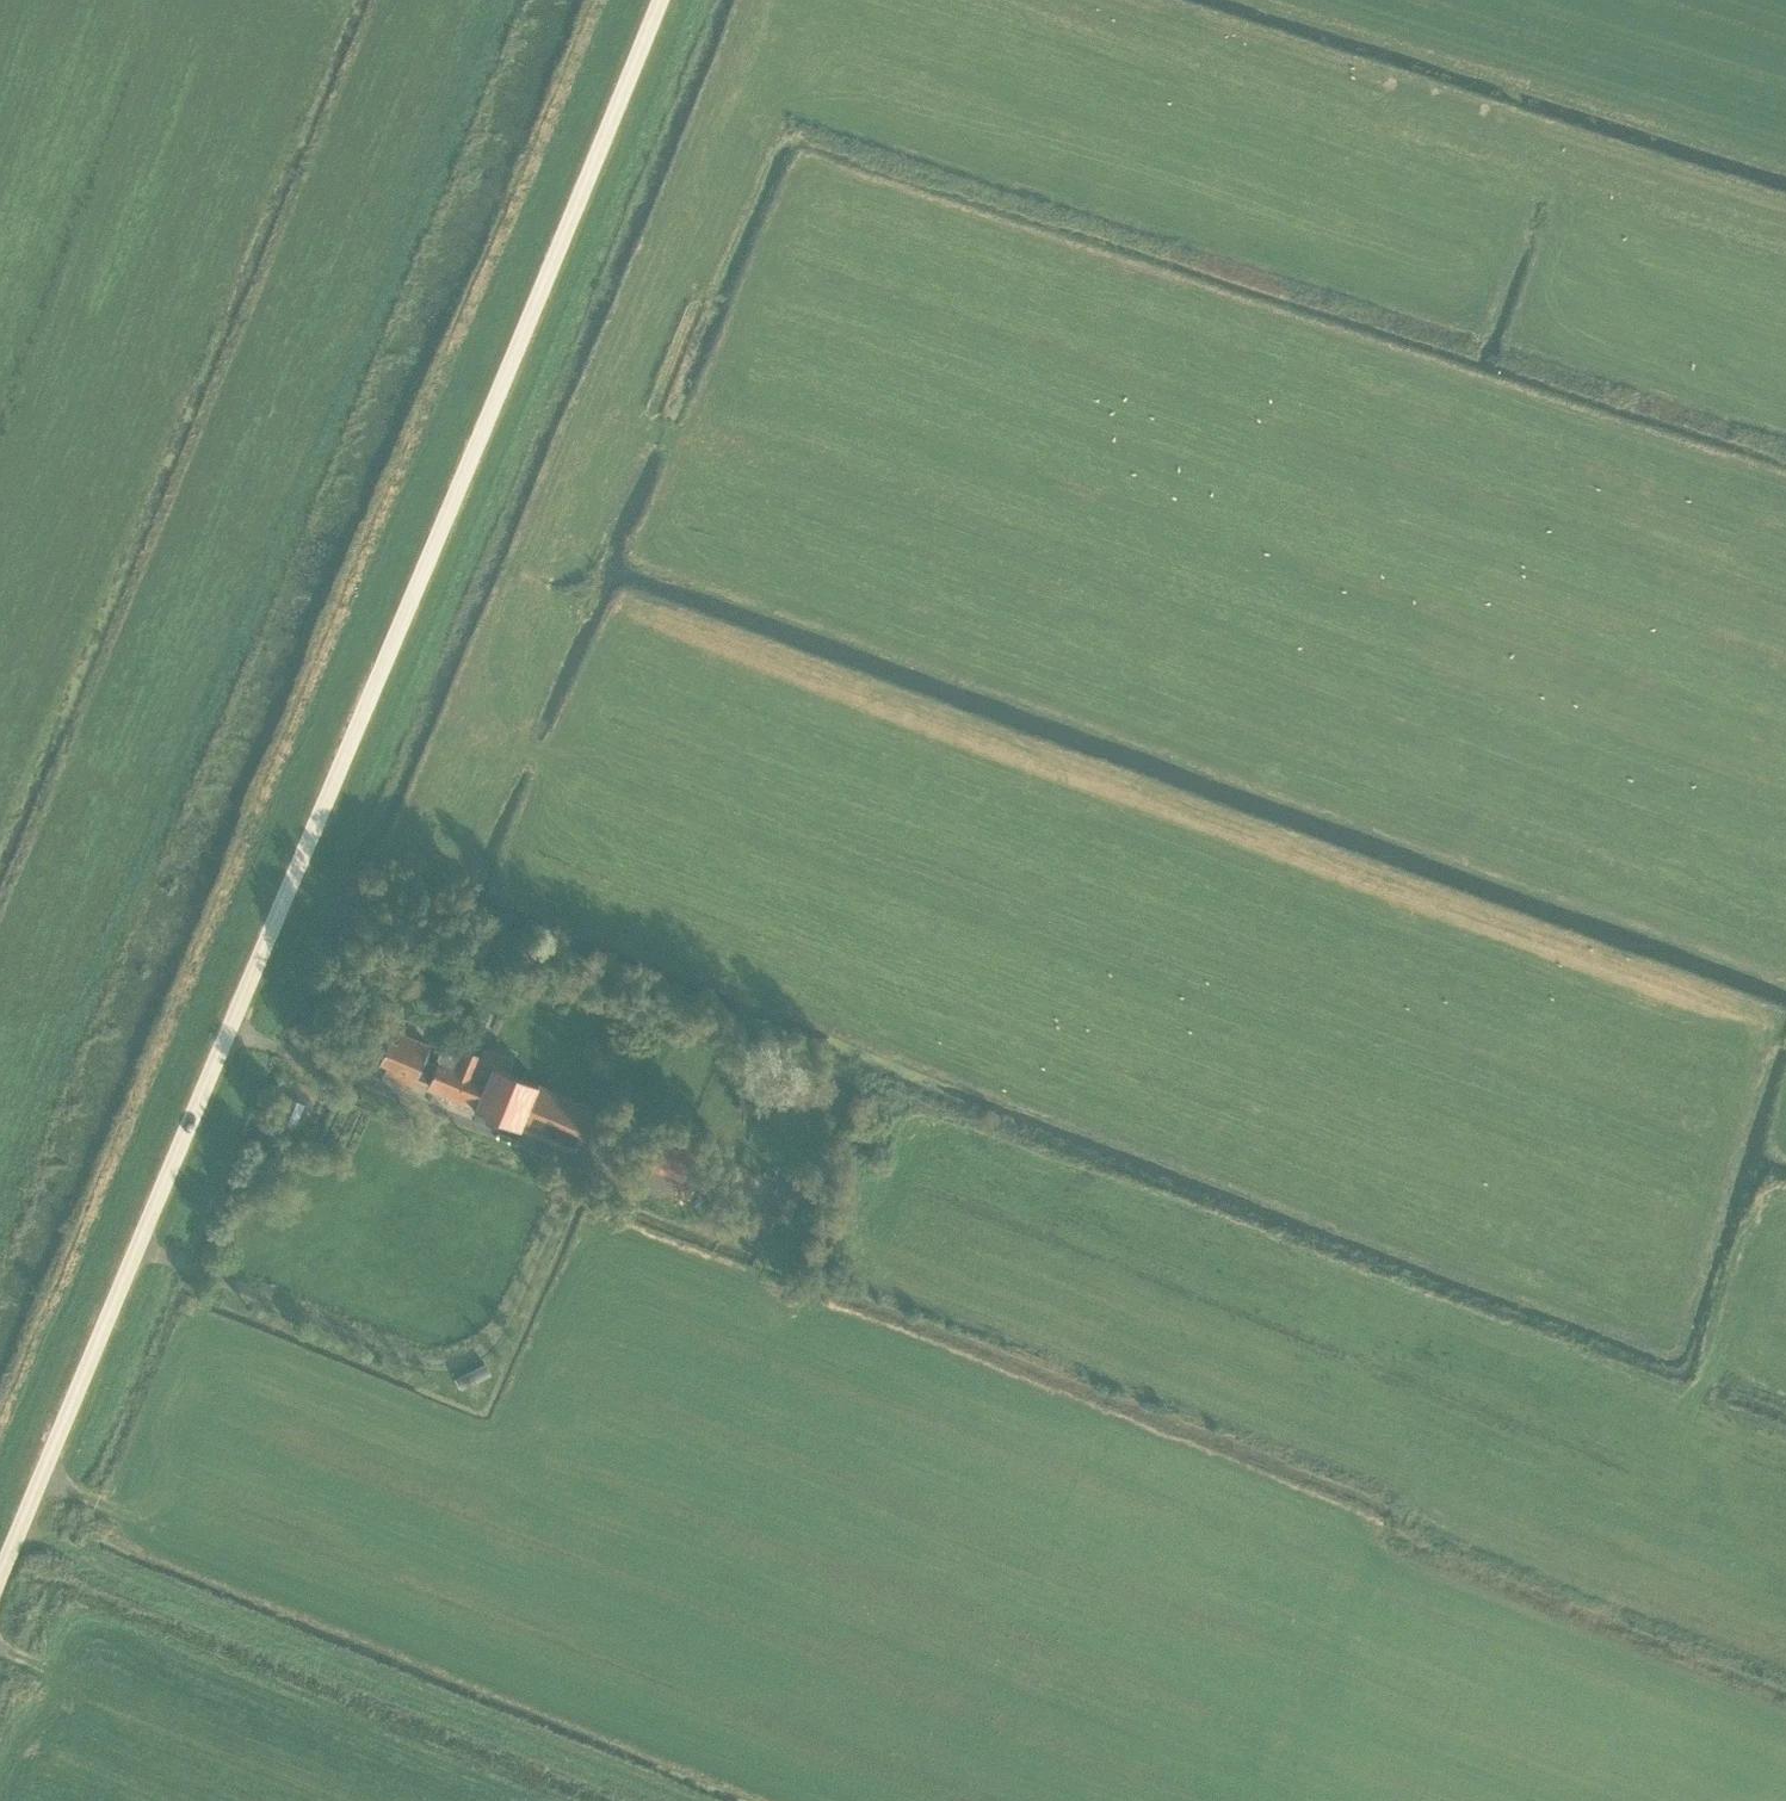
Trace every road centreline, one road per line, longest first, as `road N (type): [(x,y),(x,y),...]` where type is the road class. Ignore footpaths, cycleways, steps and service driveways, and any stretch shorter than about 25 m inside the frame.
road 1 (unclassified): [(0,1565),(659,0)]

